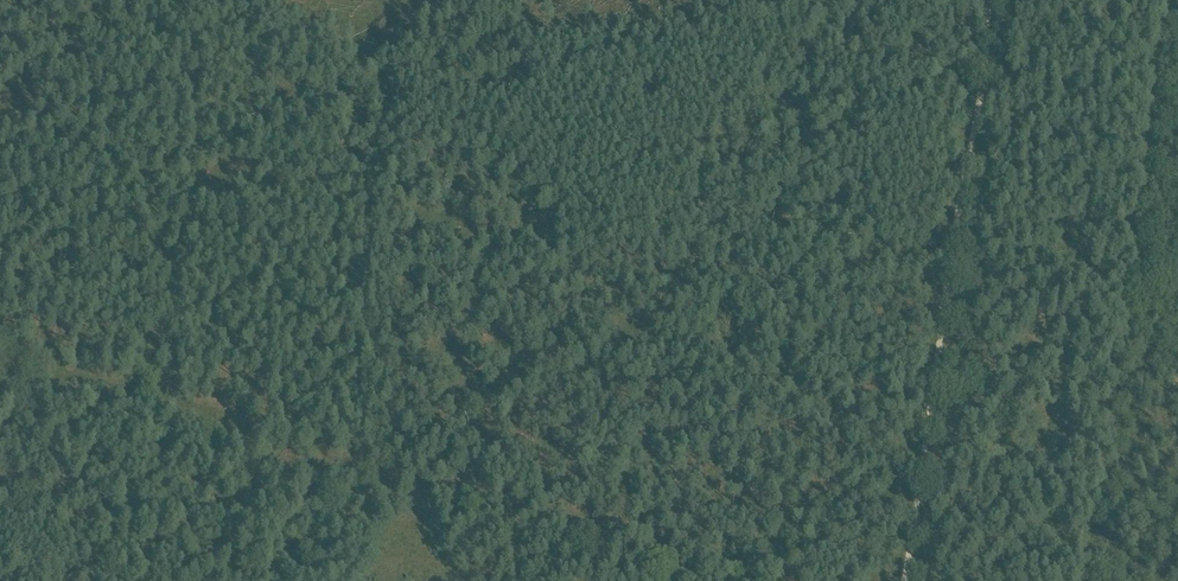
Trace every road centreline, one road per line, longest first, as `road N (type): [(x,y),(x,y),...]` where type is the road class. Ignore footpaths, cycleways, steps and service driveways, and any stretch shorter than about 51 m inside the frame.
road 1 (track): [(901,580),(985,0)]

